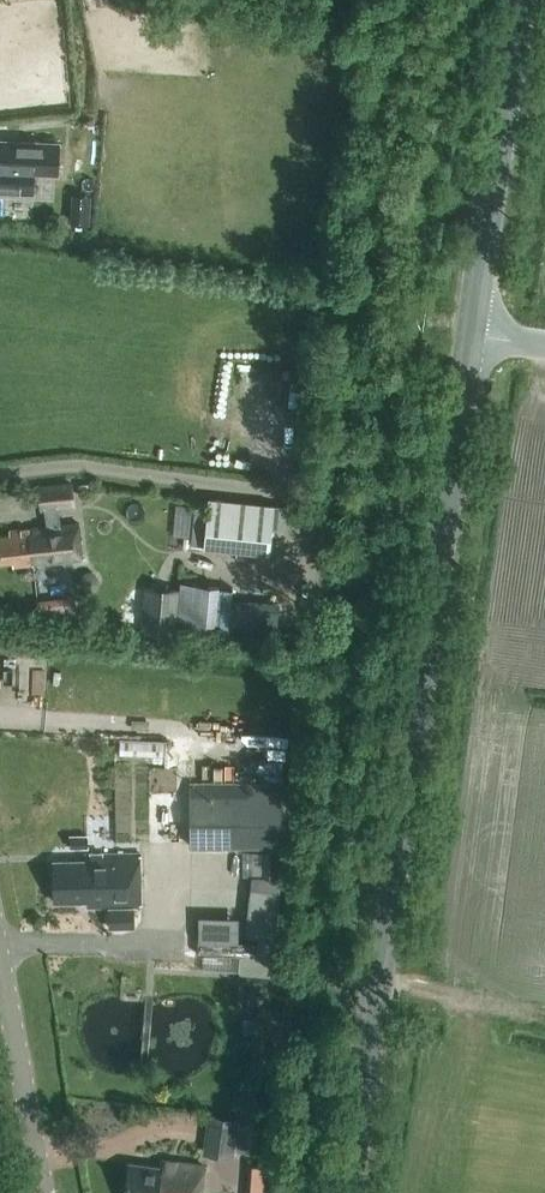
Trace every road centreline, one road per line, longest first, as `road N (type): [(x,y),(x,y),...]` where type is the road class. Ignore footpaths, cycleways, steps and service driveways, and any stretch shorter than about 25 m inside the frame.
road 1 (secondary): [(347,1192),(515,0)]
road 2 (track): [(0,472),(71,464),(290,493)]
road 3 (unclassified): [(41,1192),(0,981)]

